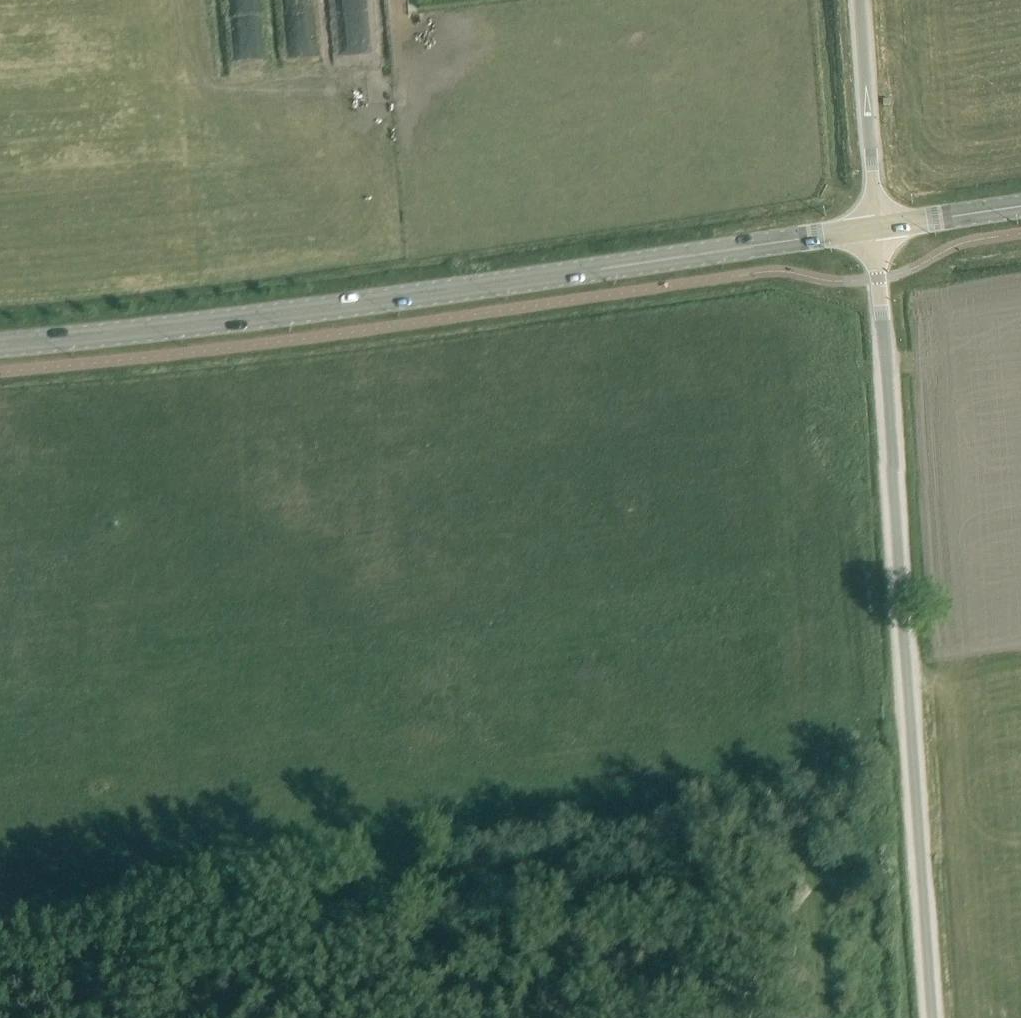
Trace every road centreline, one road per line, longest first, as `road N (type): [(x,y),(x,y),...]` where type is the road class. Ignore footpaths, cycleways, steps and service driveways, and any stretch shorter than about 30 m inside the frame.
road 1 (tertiary): [(0,344),(875,230)]
road 2 (unclassified): [(931,1017),(875,230)]
road 3 (unclassified): [(875,230),(859,0)]
road 4 (tertiary): [(875,230),(1020,208)]

